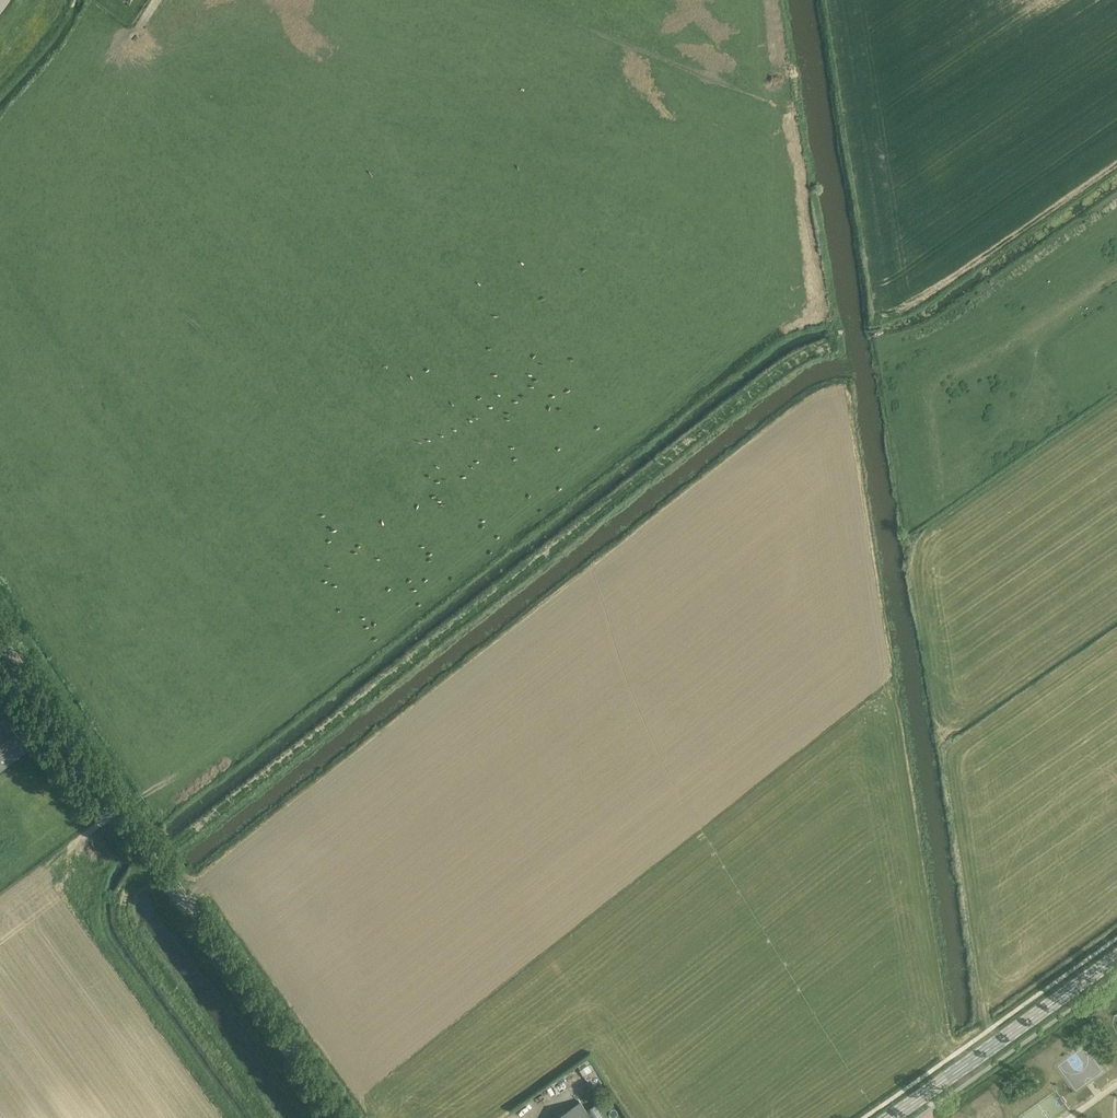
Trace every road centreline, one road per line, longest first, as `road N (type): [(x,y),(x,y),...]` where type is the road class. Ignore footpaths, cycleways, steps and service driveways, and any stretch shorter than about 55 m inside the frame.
road 1 (unclassified): [(341,1117),(0,641)]
road 2 (secondary): [(887,1117),(1116,957)]

